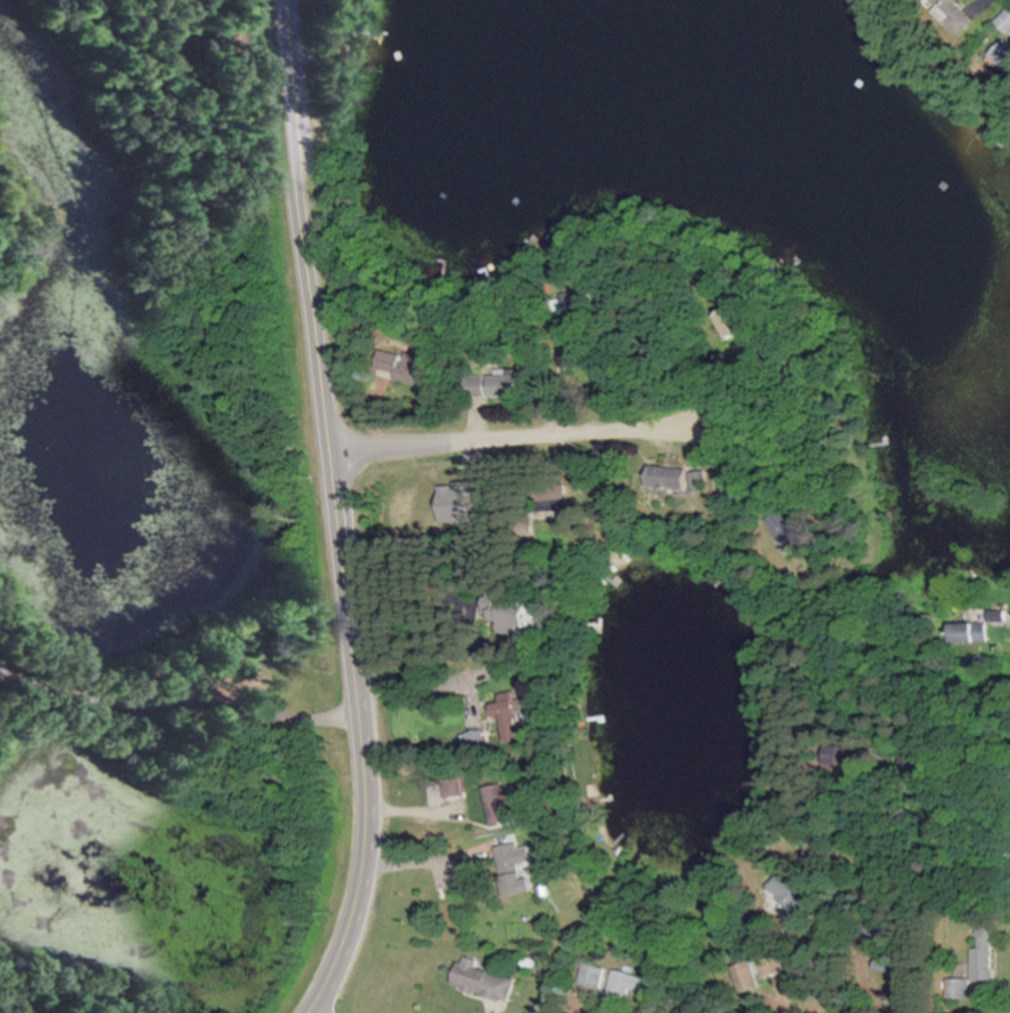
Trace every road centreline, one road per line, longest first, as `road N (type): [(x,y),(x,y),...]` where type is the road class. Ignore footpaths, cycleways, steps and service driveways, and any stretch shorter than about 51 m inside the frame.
road 1 (secondary): [(277,0),(364,811),(354,906),(310,1012)]
road 2 (residential): [(327,457),(695,425)]

